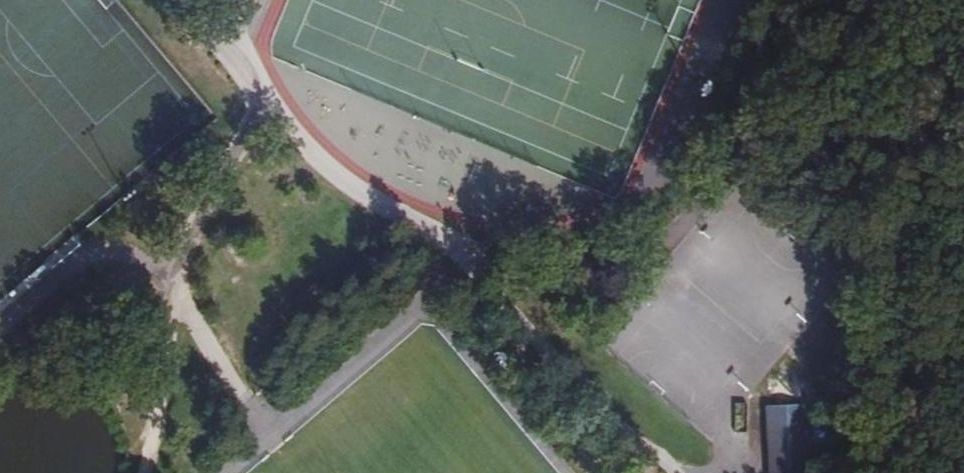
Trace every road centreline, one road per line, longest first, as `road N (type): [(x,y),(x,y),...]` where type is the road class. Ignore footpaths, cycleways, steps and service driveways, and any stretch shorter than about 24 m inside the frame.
road 1 (motorway): [(712,472),(810,282),(929,0)]
road 2 (motorway): [(829,0),(736,253),(638,472)]
road 3 (track): [(910,472),(920,121),(956,0)]

